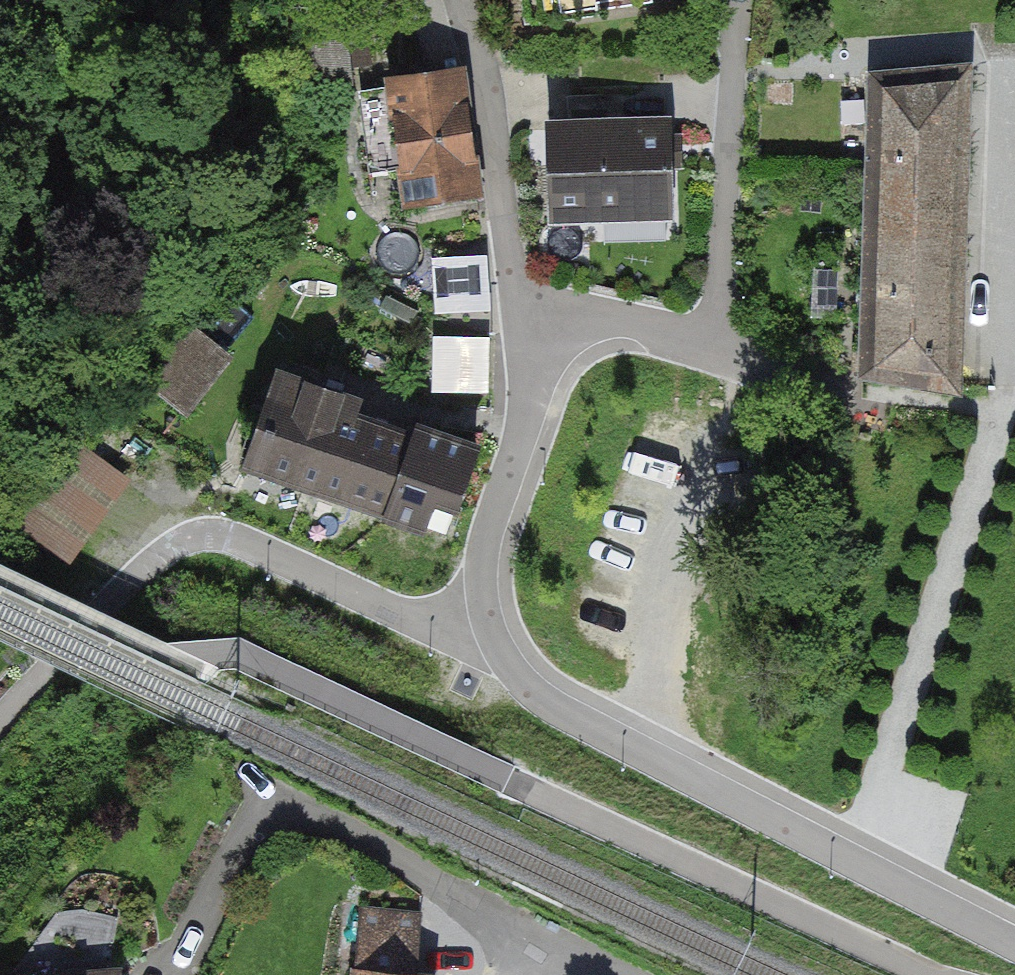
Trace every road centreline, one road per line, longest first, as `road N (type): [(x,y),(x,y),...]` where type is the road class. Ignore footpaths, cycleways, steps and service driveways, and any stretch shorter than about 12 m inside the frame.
road 1 (residential): [(845,862),(996,437),(714,348),(527,313)]
road 2 (residential): [(495,632),(428,629),(206,544),(176,546),(145,561),(0,716)]
road 3 (residential): [(845,862),(531,696),(510,672),(495,632)]
road 4 (residential): [(527,313),(485,567),(495,632)]
road 5 (residential): [(527,313),(509,265),(483,75),(460,0)]
road 6 (residential): [(521,937),(262,797)]
road 7 (residential): [(1014,947),(845,862)]

